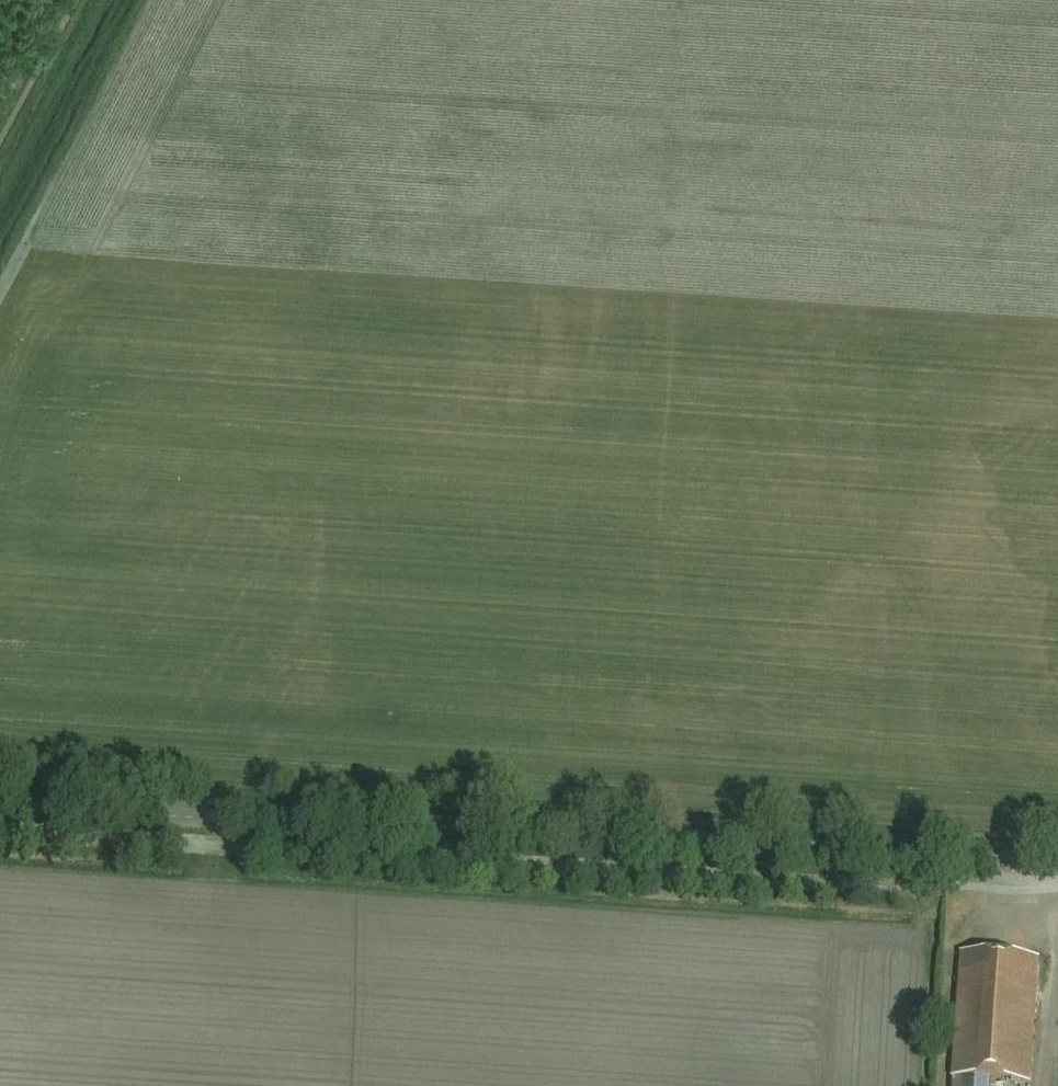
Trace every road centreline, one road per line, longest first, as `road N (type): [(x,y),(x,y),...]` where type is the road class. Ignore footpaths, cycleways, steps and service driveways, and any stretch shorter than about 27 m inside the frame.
road 1 (tertiary): [(1057,868),(0,797)]

